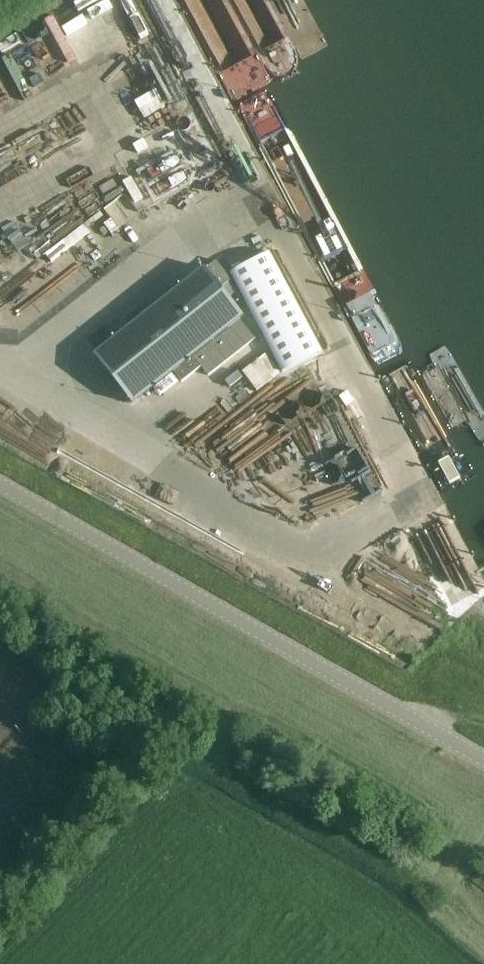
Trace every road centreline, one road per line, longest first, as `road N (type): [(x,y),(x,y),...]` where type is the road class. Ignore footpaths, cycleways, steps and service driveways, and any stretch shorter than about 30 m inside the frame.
road 1 (unclassified): [(483,759),(0,485)]

